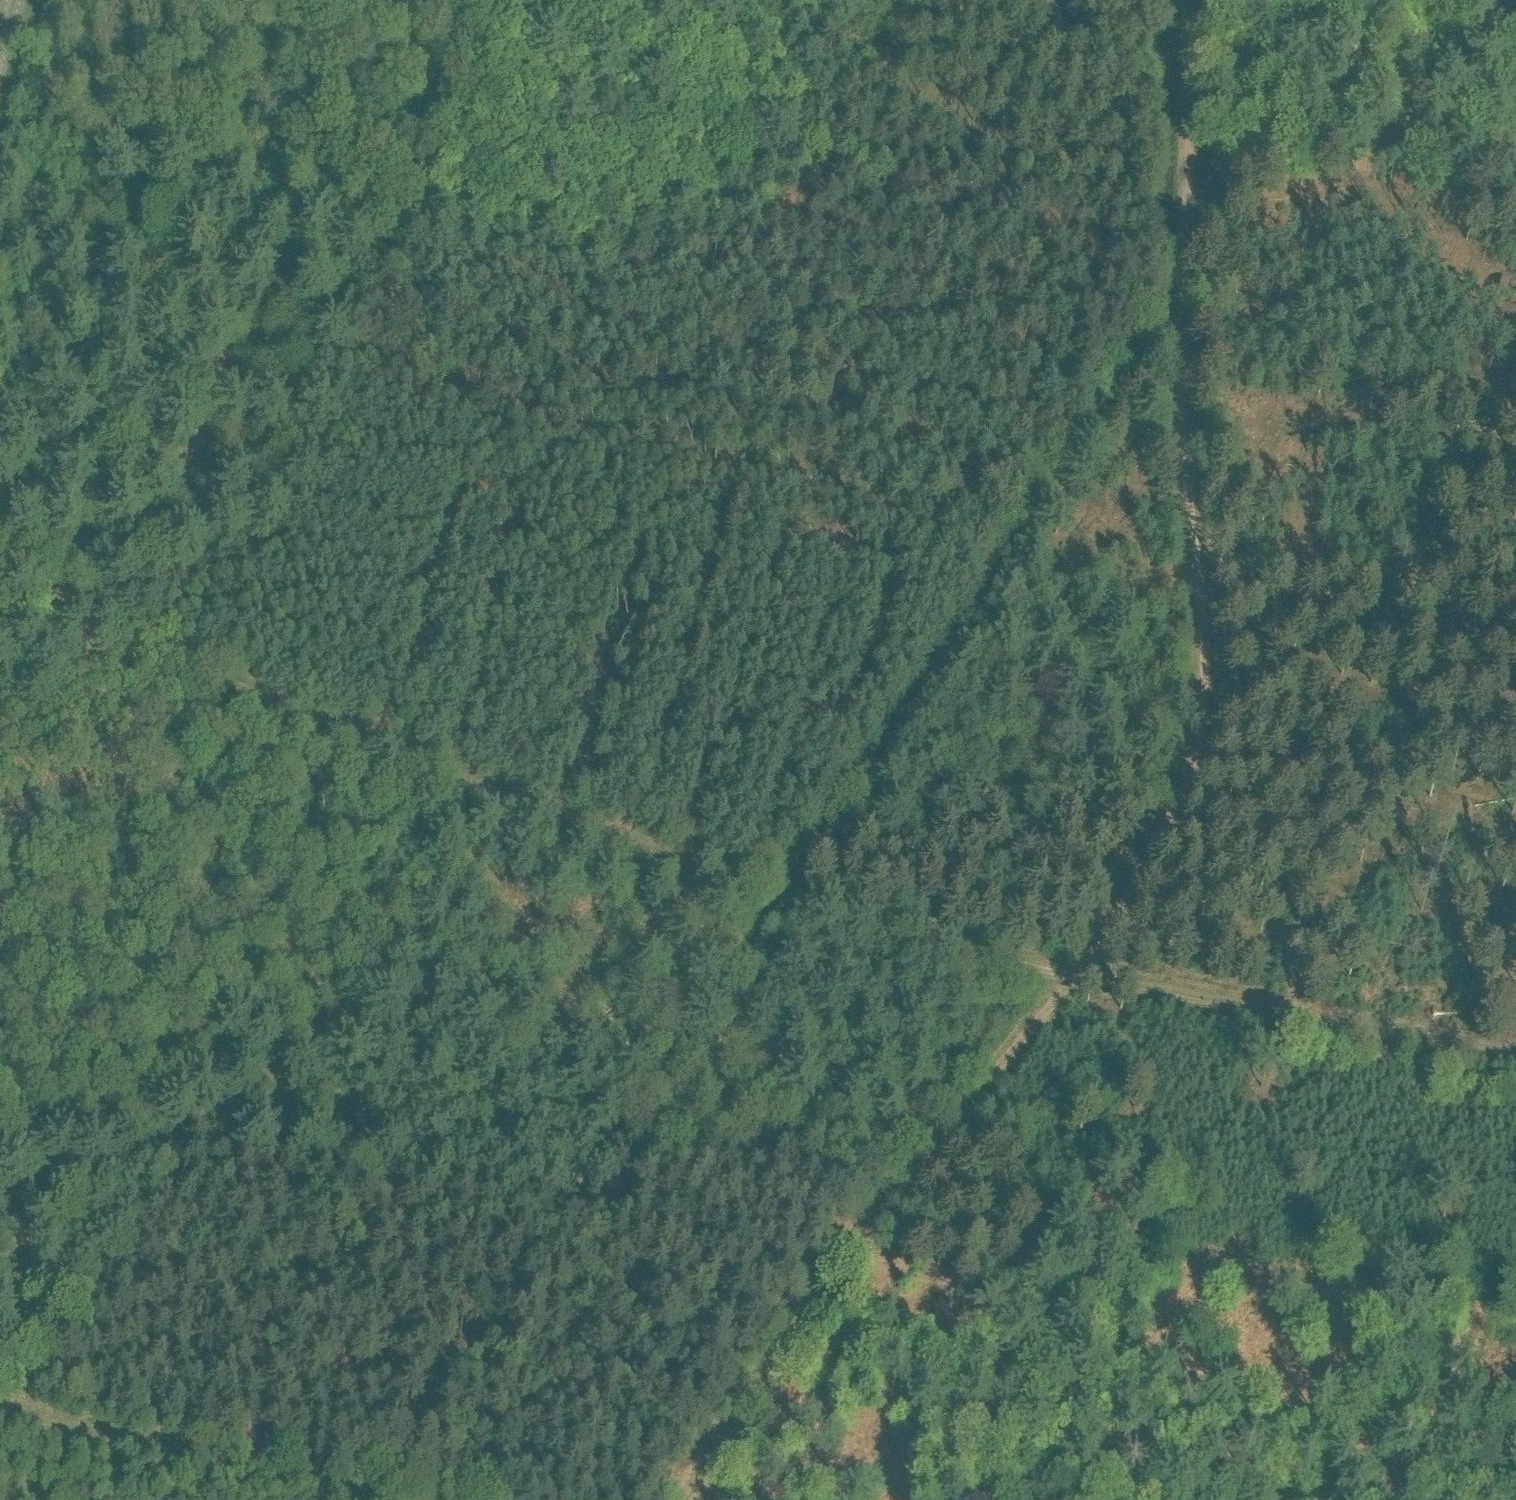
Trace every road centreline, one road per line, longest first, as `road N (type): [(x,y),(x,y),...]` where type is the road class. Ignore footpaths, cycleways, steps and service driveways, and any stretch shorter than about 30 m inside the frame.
road 1 (track): [(1069,976),(782,894),(367,739),(90,613)]
road 2 (track): [(1069,976),(1154,854),(1193,771),(1207,719),(1190,369)]
road 3 (track): [(695,1499),(856,1241),(1069,976)]
road 4 (track): [(1515,1048),(1069,976)]
road 5 (track): [(1190,369),(1186,278),(1198,0)]
road 6 (track): [(0,1411),(336,1499)]

